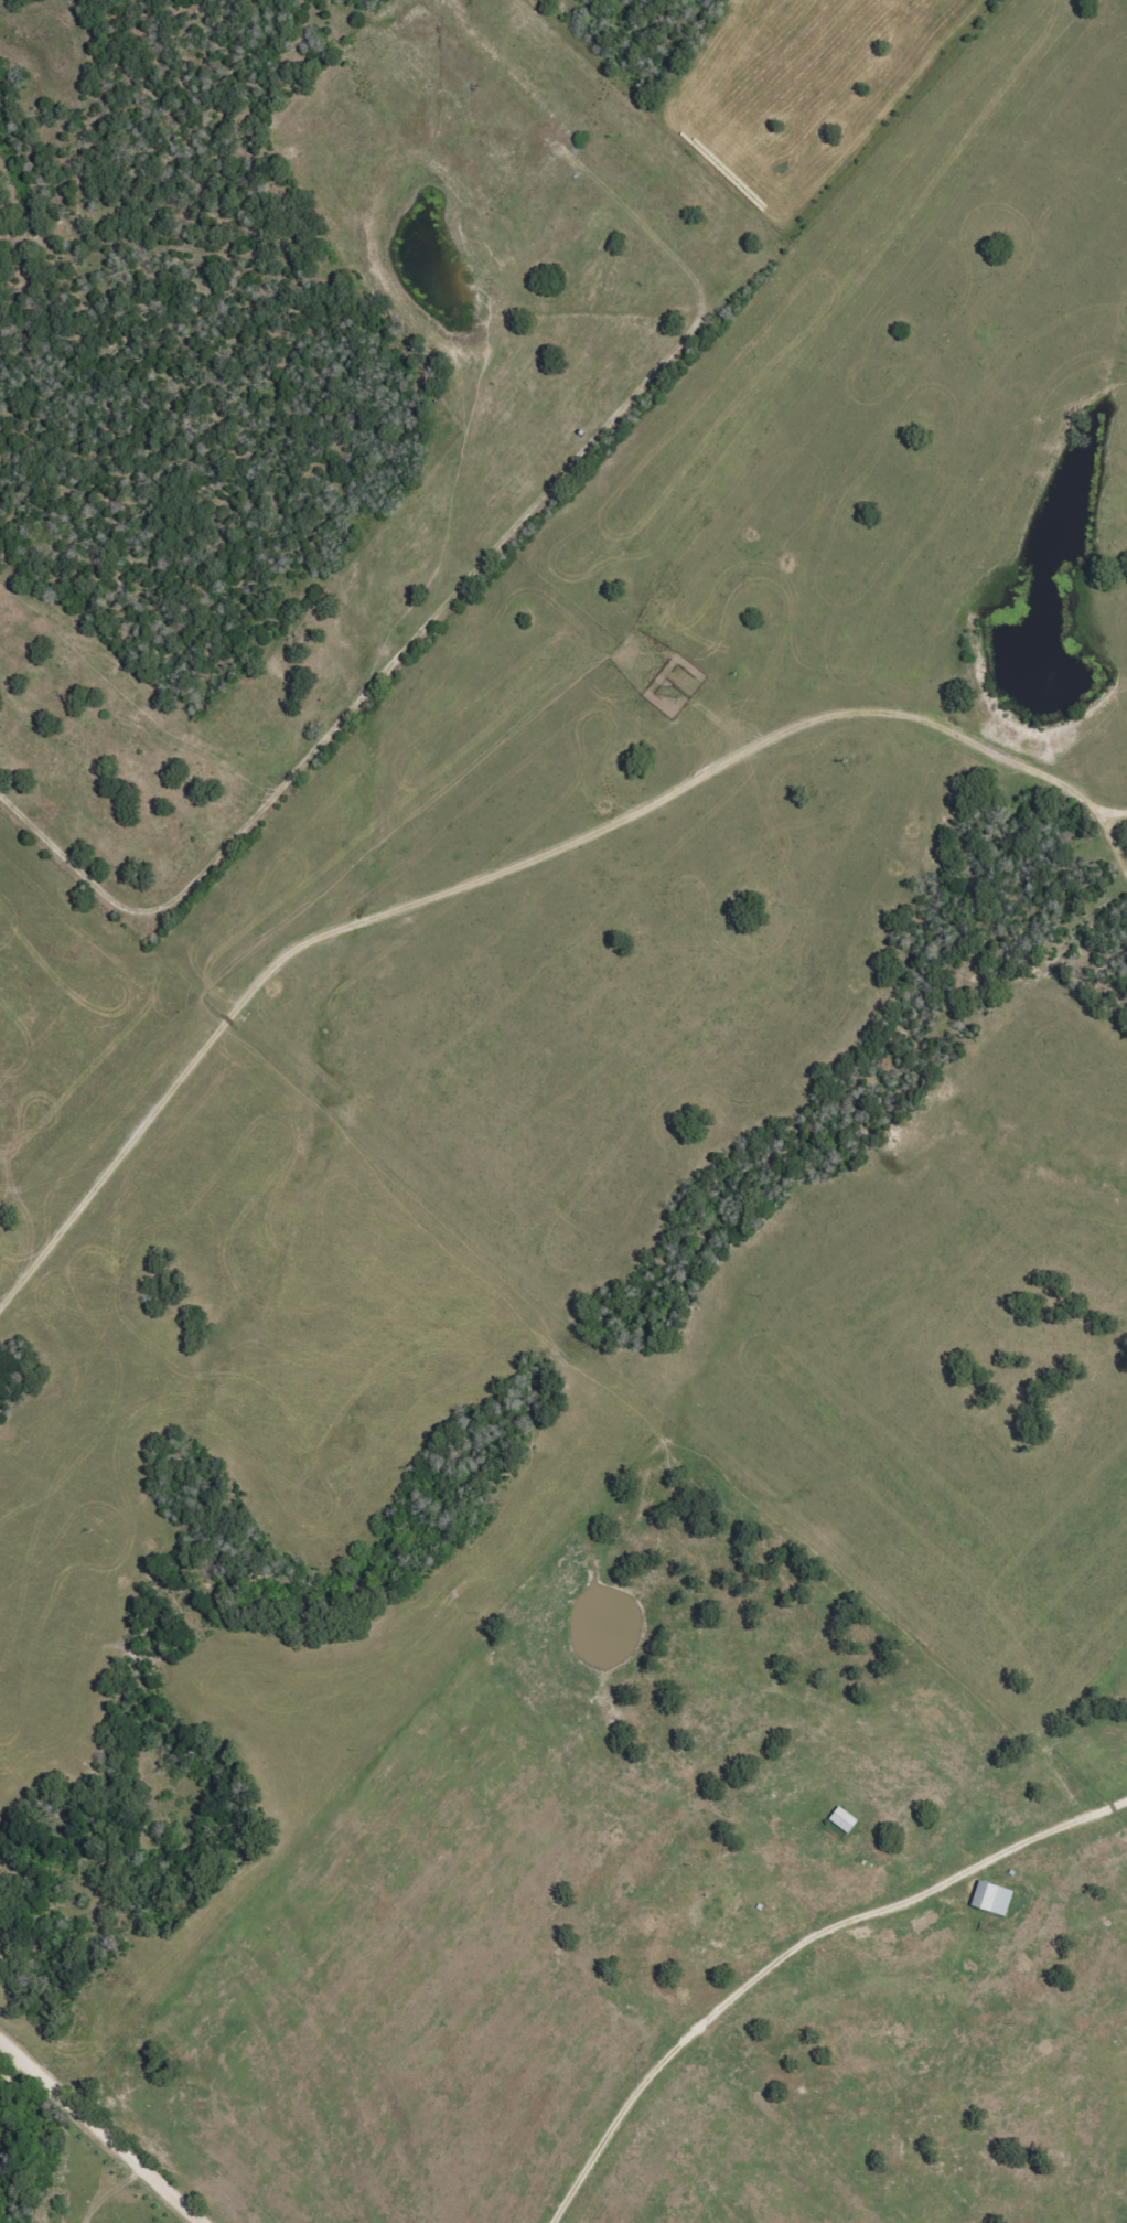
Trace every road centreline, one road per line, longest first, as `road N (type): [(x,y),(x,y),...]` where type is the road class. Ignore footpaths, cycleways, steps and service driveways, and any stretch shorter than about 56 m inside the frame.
road 1 (residential): [(205,2222),(0,2038)]
road 2 (residential): [(163,842),(0,691)]

